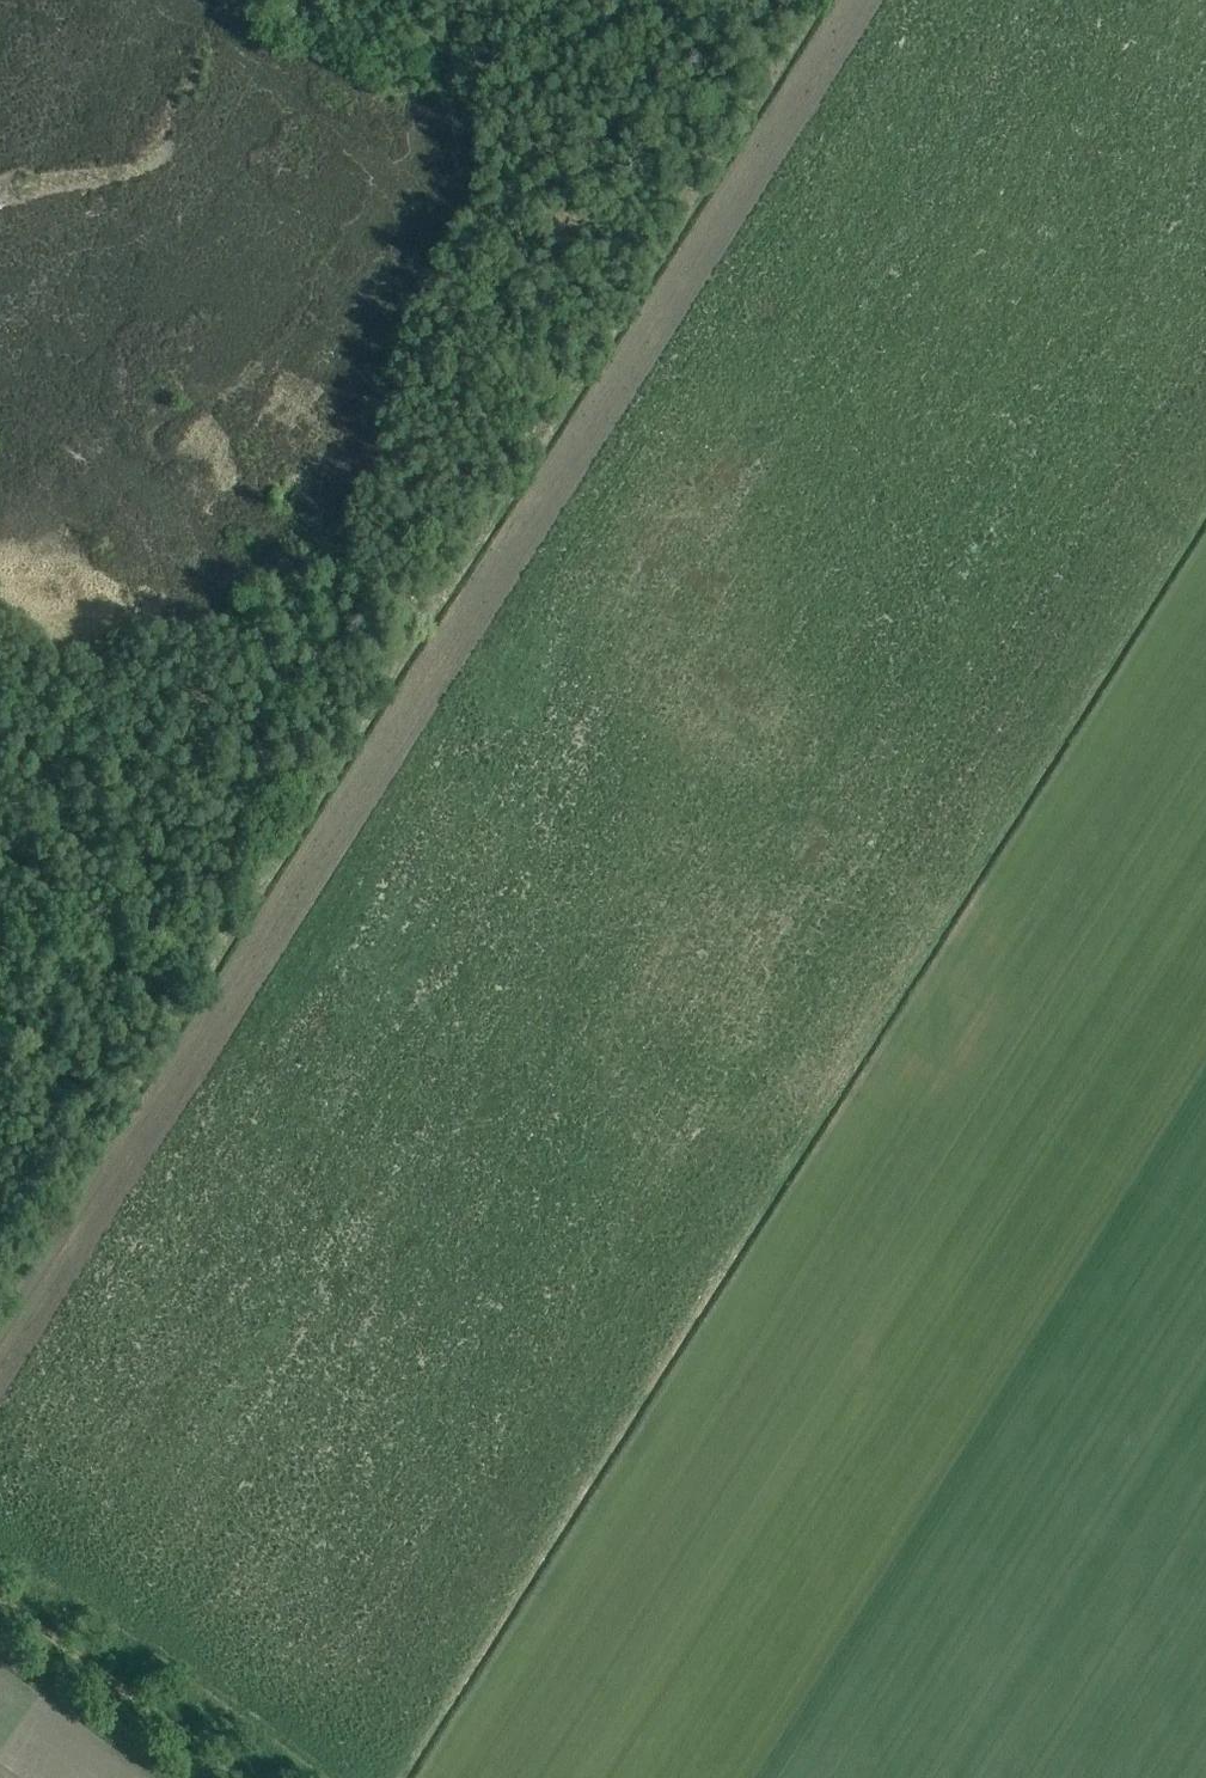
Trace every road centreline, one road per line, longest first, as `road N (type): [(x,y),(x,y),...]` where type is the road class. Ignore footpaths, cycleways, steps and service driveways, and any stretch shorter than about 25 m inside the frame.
road 1 (track): [(0,1601),(242,1777)]

